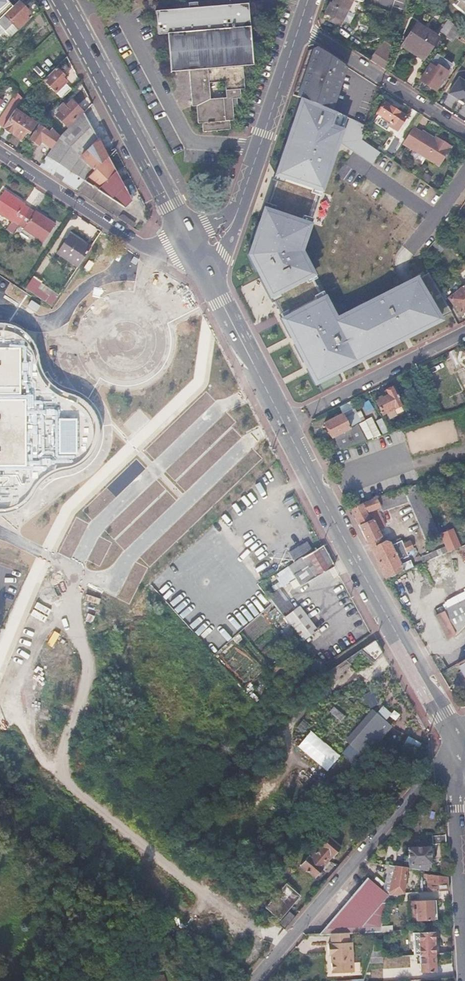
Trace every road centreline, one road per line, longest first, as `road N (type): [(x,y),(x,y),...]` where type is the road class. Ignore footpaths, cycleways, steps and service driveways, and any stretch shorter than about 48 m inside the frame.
road 1 (residential): [(290,940),(245,925),(67,782),(62,767),(88,671),(73,607),(78,560),(97,525),(220,407),(265,386)]
road 2 (primary): [(453,733),(265,386)]
road 3 (primary): [(186,237),(62,0)]
road 4 (residential): [(458,741),(290,940)]
road 5 (residential): [(0,153),(144,247),(189,243)]
road 6 (tertiary): [(464,766),(453,788),(464,980)]
road 7 (residential): [(300,28),(464,133)]
road 8 (residential): [(300,28),(239,210)]
road 9 (residential): [(464,334),(308,411)]
road 10 (primary): [(265,386),(205,273)]

